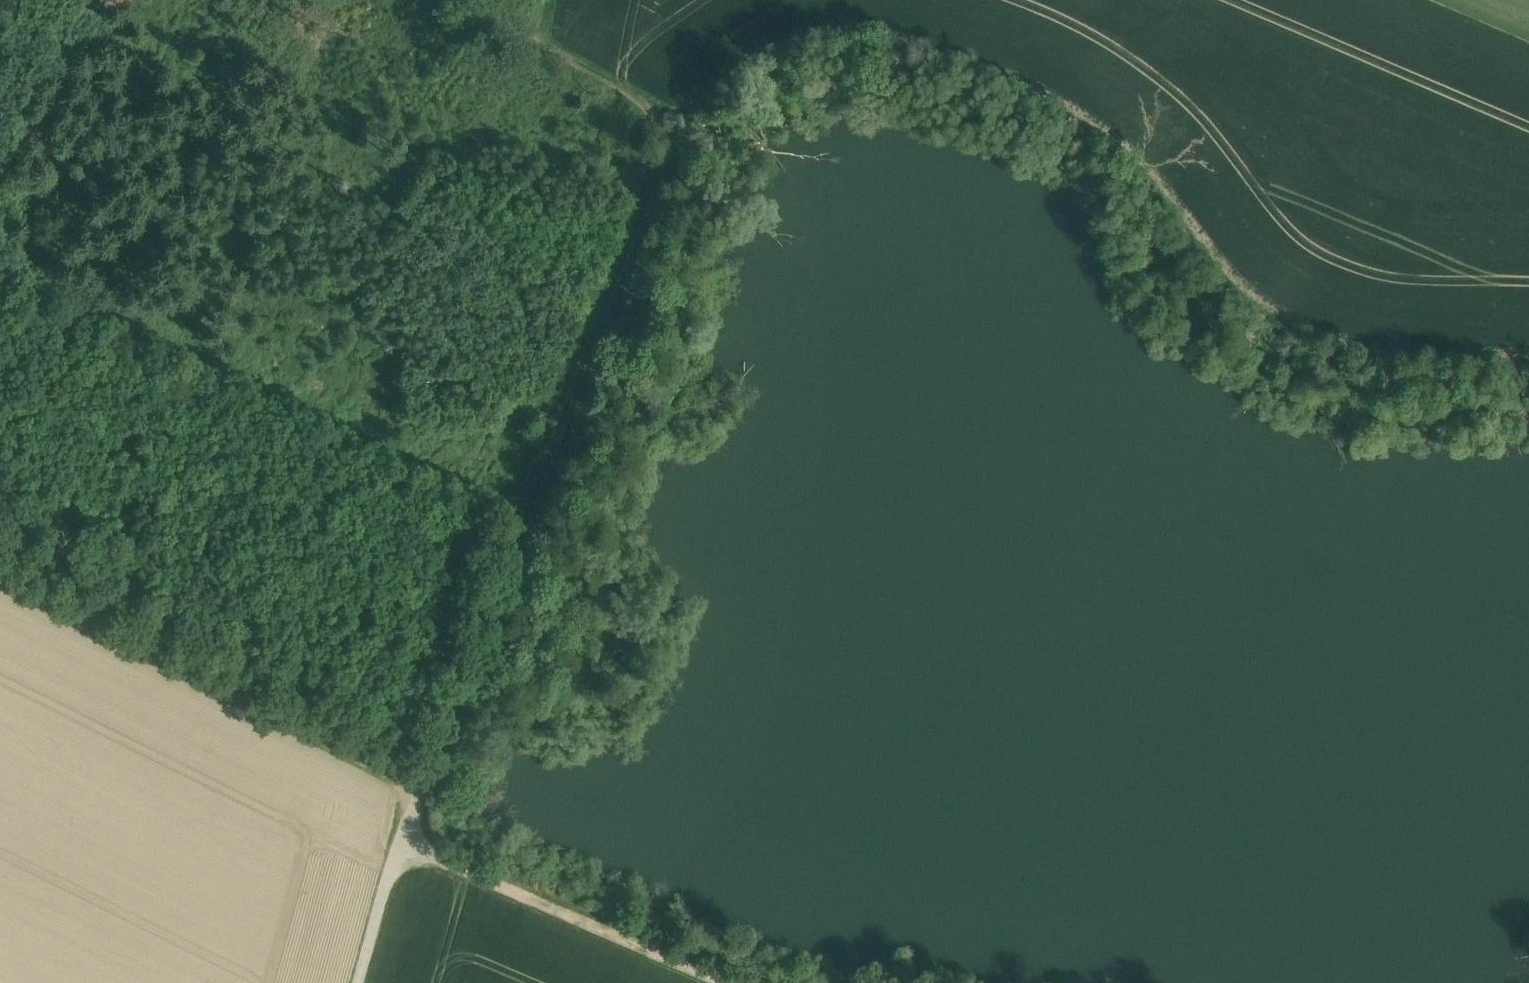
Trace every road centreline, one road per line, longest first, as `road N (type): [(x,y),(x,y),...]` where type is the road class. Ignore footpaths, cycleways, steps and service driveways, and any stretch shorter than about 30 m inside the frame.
road 1 (track): [(359,982),(418,794),(651,144),(646,121),(617,91),(451,0)]
road 2 (track): [(418,794),(0,595)]
road 3 (track): [(725,982),(402,844)]

